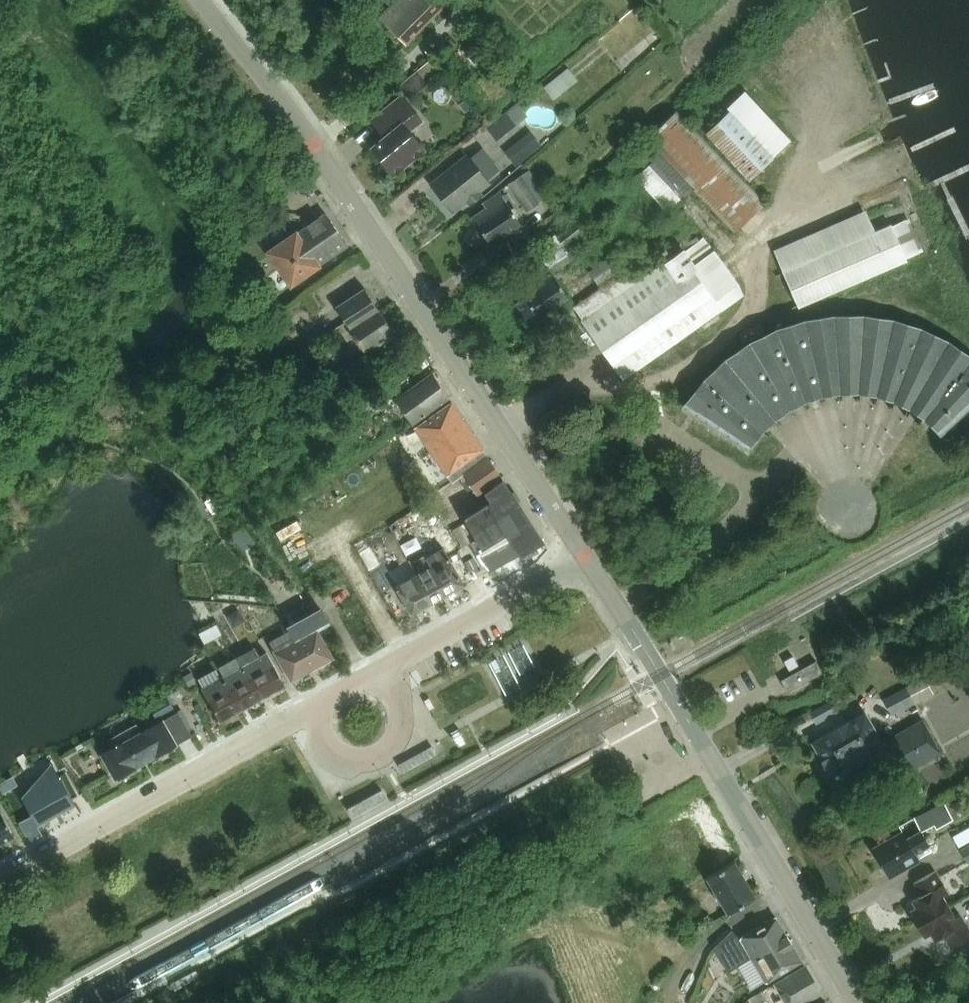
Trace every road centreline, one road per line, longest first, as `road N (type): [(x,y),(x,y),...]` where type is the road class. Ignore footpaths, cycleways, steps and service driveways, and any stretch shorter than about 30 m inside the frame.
road 1 (secondary): [(854,1002),(587,557)]
road 2 (secondary): [(587,557),(317,148)]
road 3 (residential): [(0,888),(315,707)]
road 4 (unclassified): [(315,707),(587,557)]
road 5 (residential): [(317,148),(474,0)]
road 6 (secondary): [(317,148),(203,0)]

